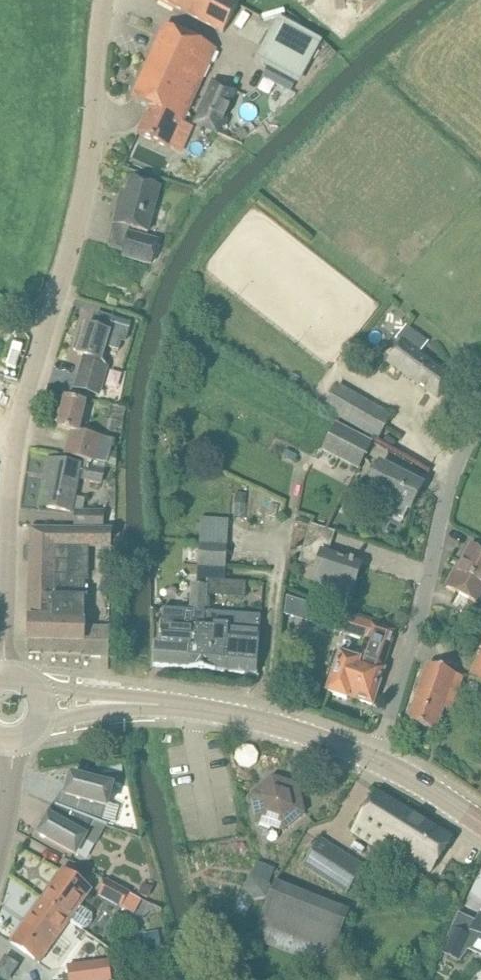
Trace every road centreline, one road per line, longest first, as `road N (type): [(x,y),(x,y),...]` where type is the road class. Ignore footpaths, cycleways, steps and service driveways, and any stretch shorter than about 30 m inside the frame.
road 1 (tertiary): [(15,442),(78,217),(105,0)]
road 2 (unclassified): [(375,758),(443,505),(480,416)]
road 3 (tertiary): [(375,758),(195,707),(41,700)]
road 4 (tertiary): [(8,674),(15,442)]
road 5 (tertiary): [(480,823),(375,758)]

